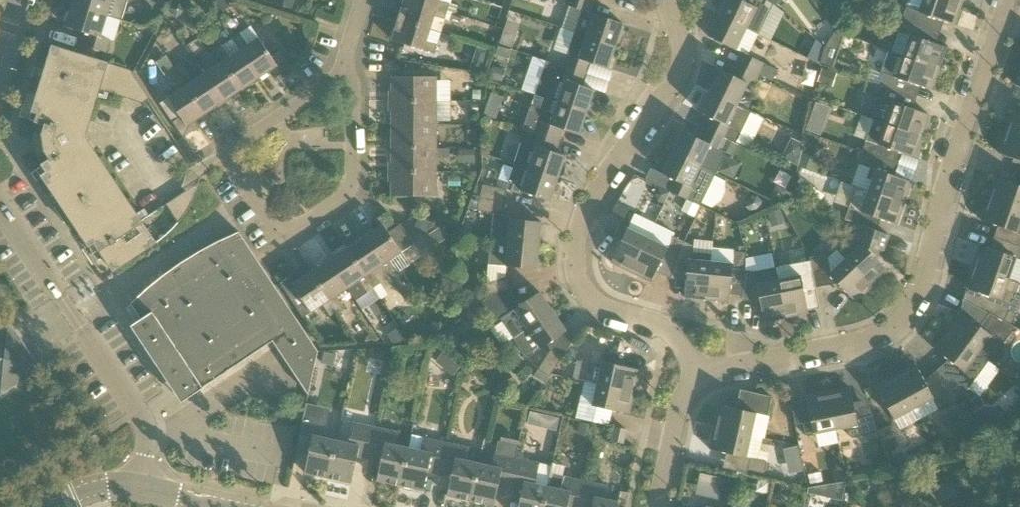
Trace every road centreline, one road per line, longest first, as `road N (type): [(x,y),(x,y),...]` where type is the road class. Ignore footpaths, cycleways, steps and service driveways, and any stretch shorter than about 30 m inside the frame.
road 1 (residential): [(696,373),(869,340),(907,312),(1005,0)]
road 2 (residential): [(696,373),(664,332),(588,298),(573,264),(587,206),(677,73),(667,0)]
road 3 (residential): [(137,485),(146,426),(0,204)]
road 4 (residential): [(226,155),(272,225),(294,227),(344,198),(351,181),(347,79)]
road 5 (residential): [(226,155),(169,191),(124,121)]
road 6 (residential): [(347,79),(226,155)]
road 7 (residential): [(656,506),(680,397),(696,373)]

